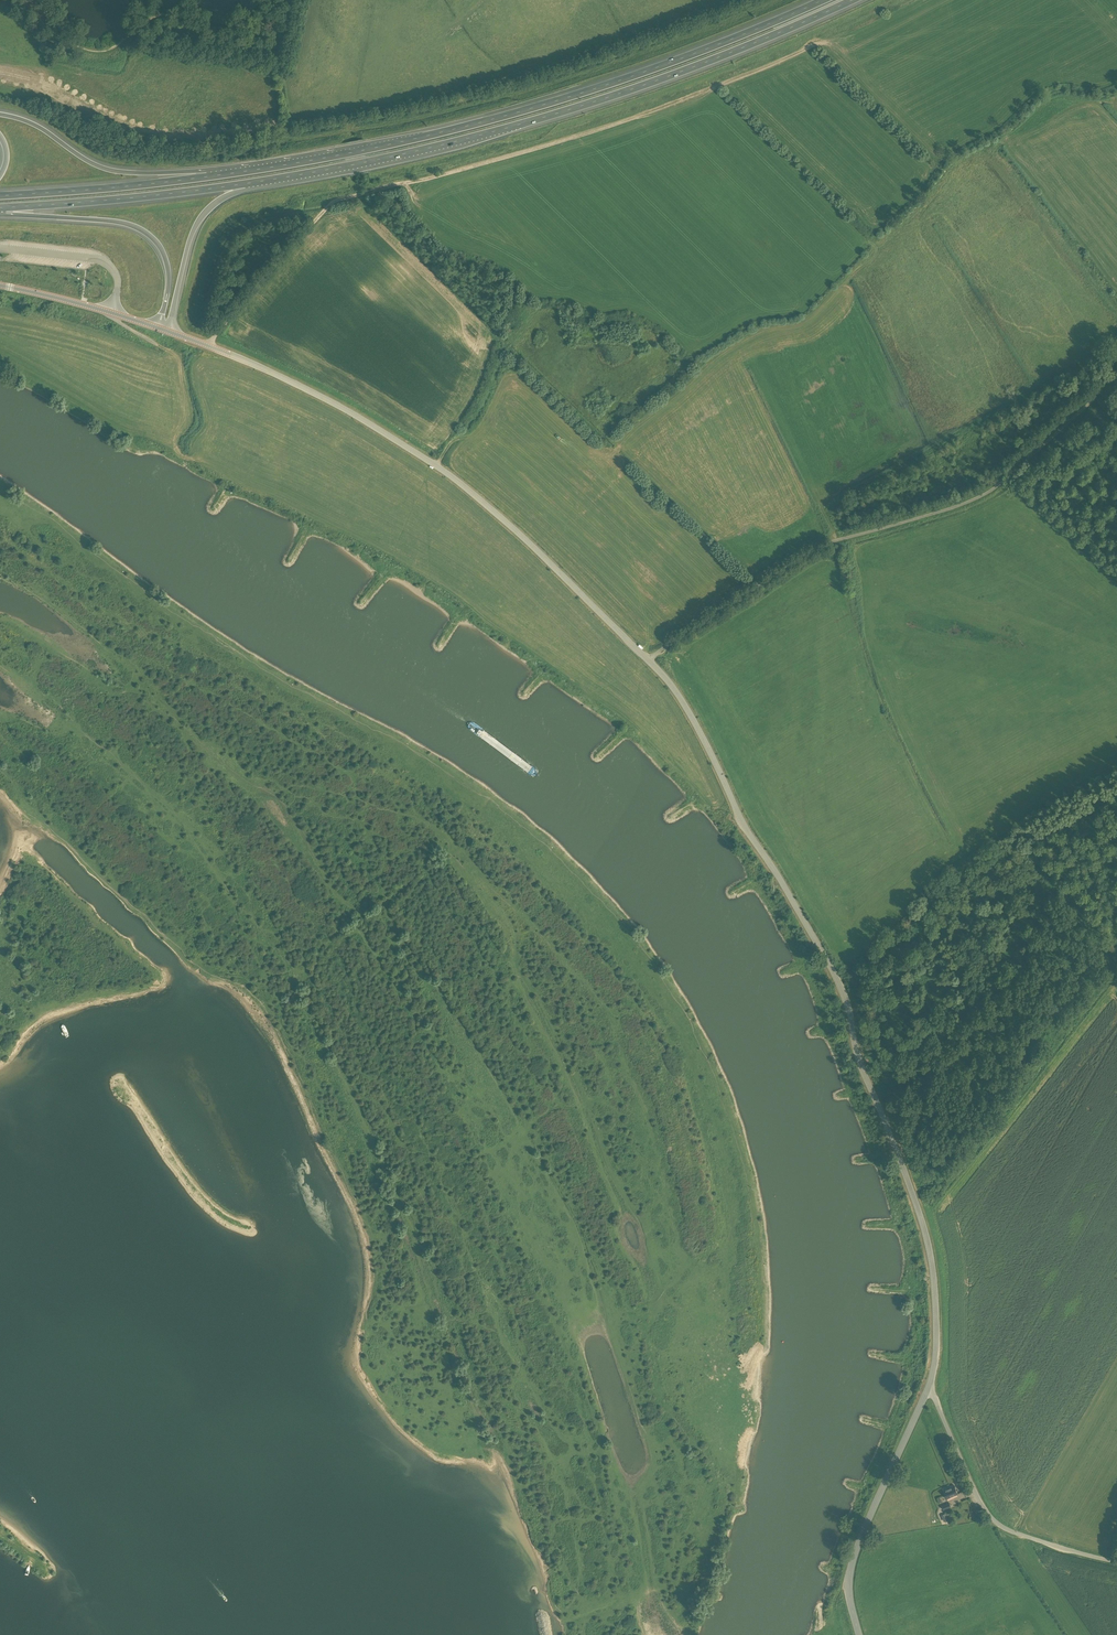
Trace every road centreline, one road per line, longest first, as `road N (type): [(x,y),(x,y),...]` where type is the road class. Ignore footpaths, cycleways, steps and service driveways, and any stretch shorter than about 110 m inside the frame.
road 1 (unclassified): [(930,1382),(936,1333),(926,1245),(859,1068),(843,994),(742,827),(684,705),(468,490),(359,416),(169,332)]
road 2 (motorway): [(252,183),(421,150),(573,109),(852,0)]
road 3 (motorway): [(823,0),(528,110),(223,174)]
road 4 (track): [(646,661),(831,542),(982,496),(1116,378)]
road 5 (track): [(0,72),(52,88),(129,129),(178,140),(390,107),(507,78)]
road 6 (unclassified): [(1116,1562),(995,1523),(969,1482),(930,1382)]
road 7 (unclassified): [(930,1382),(850,1564),(848,1596),(859,1634)]
road 8 (motorway): [(0,208),(252,183)]
road 9 (motorway): [(0,214),(123,225),(145,235),(163,254),(168,278),(157,327)]
road 10 (motorway): [(223,174),(102,166),(38,125),(0,112)]
road 11 (motorway): [(223,174),(0,195)]
road 12 (motorway): [(169,332),(196,224),(252,183)]
road 13 (unclassified): [(112,313),(118,281),(105,262),(0,249)]

